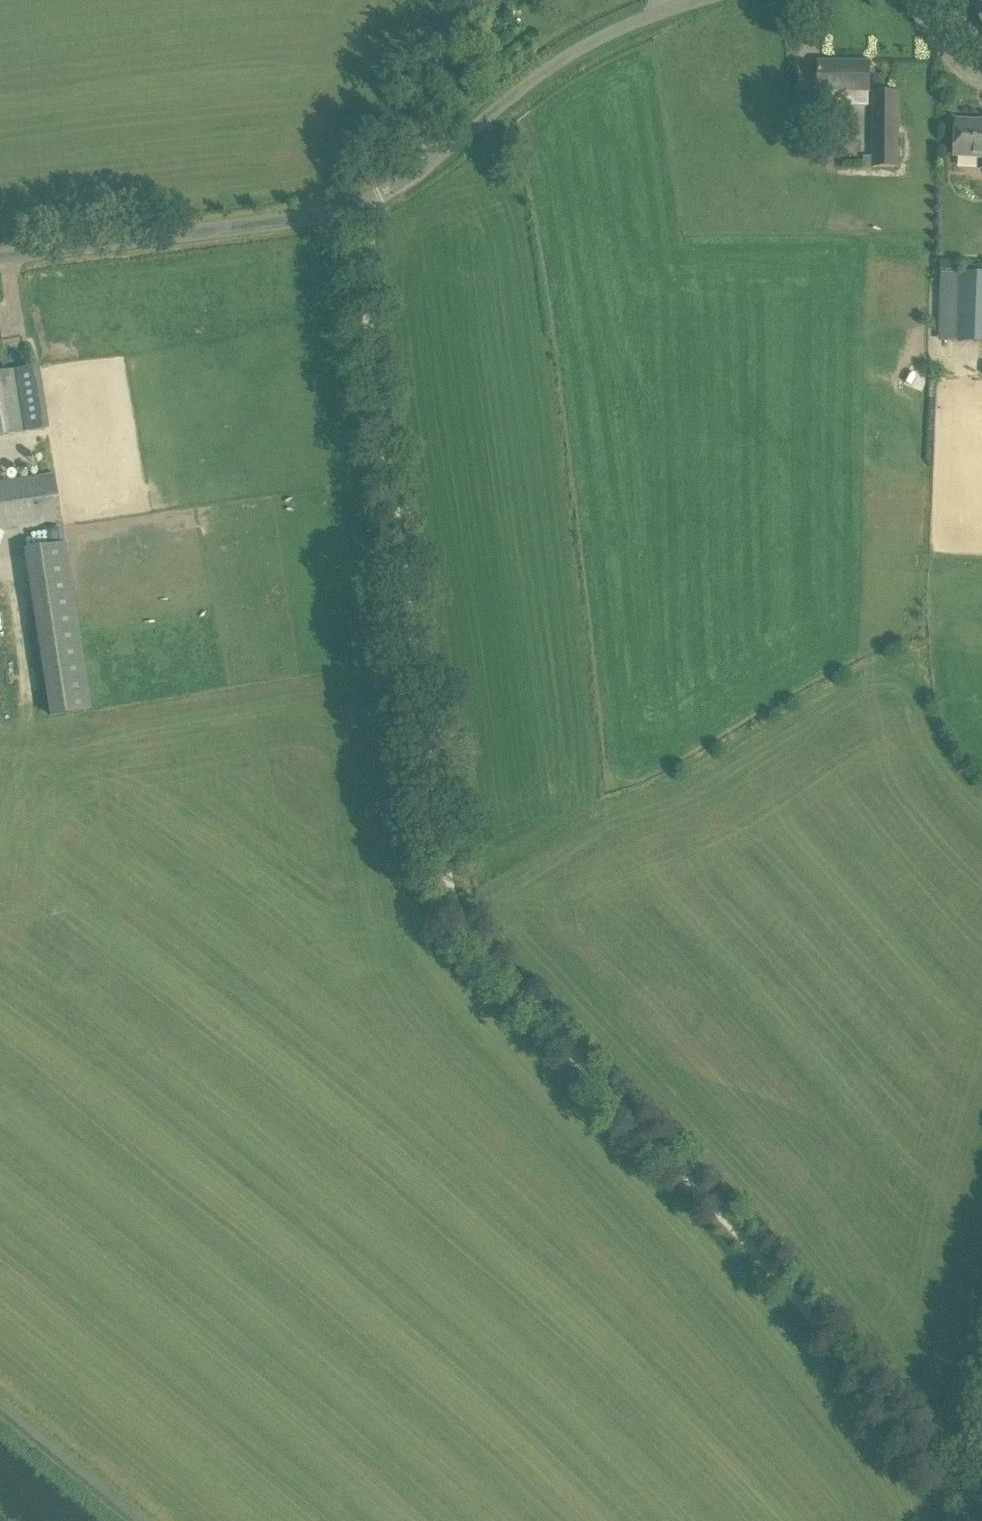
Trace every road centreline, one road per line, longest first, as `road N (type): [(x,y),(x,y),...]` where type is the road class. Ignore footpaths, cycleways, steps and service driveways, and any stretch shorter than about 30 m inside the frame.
road 1 (track): [(981,1496),(930,1465),(735,1228),(500,973),(459,918),(355,208)]
road 2 (unclassified): [(432,161),(355,208),(0,254)]
road 3 (unclassified): [(702,0),(535,74),(432,161)]
road 4 (unclassified): [(432,161),(422,91),(470,0)]

